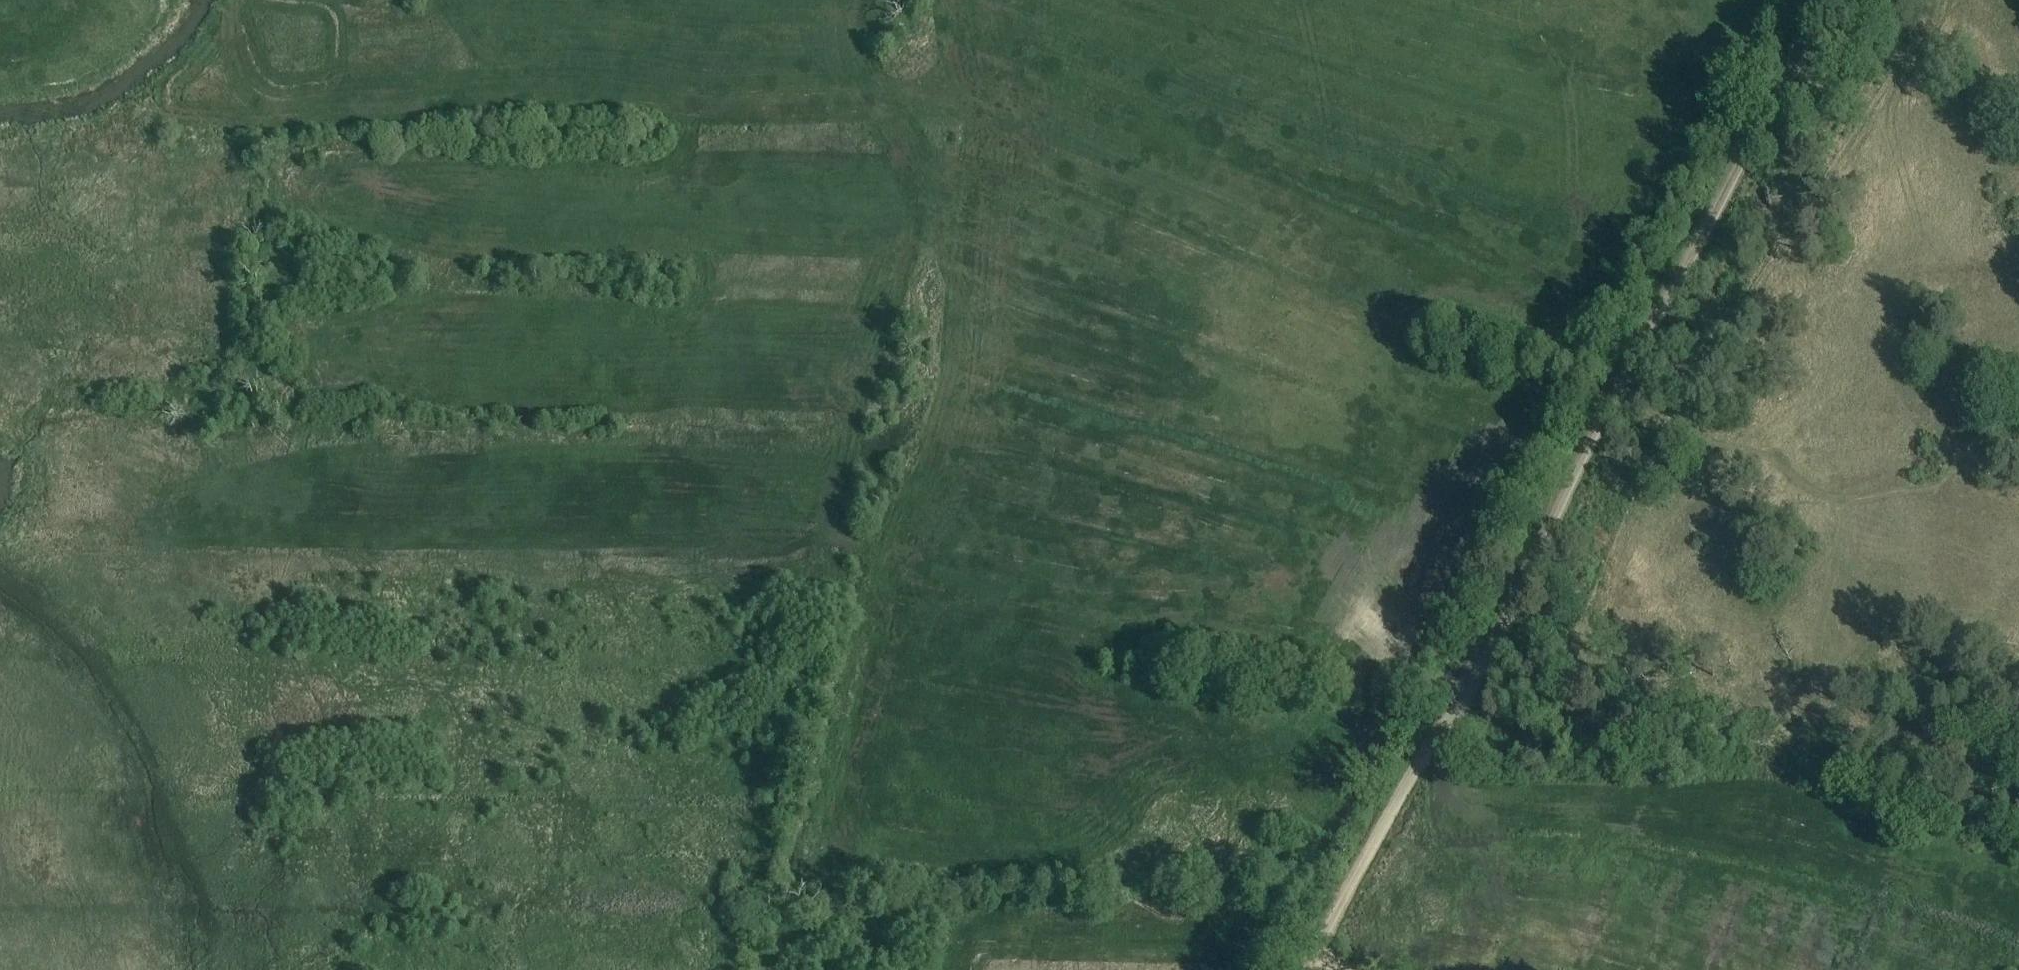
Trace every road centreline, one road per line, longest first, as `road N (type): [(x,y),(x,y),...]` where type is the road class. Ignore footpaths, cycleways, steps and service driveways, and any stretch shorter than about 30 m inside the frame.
road 1 (track): [(1617,395),(1502,639),(1306,969)]
road 2 (track): [(1831,0),(1617,395)]

